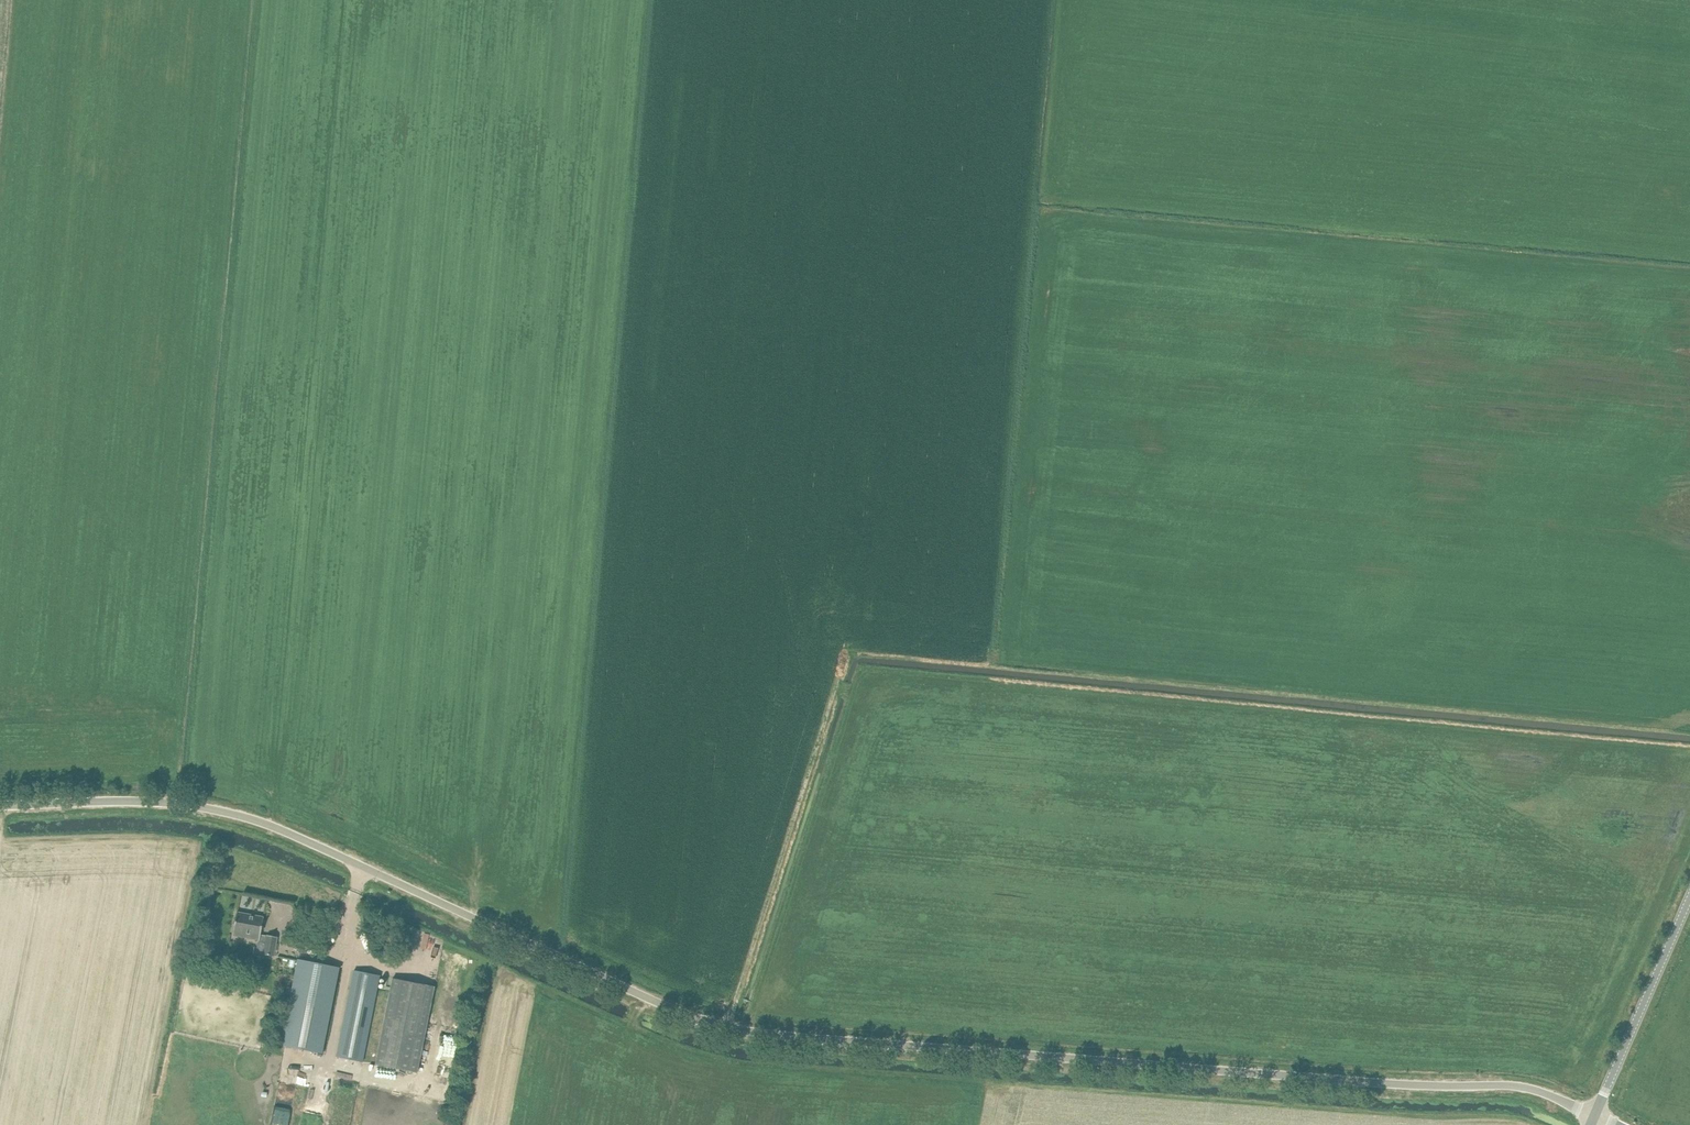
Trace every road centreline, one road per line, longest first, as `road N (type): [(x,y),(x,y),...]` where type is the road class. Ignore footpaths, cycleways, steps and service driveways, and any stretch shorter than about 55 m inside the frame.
road 1 (unclassified): [(1595,1115),(1507,1085),(1414,1084),(749,1031),(678,1011),(246,817),(130,800),(0,806)]
road 2 (tertiary): [(1595,1115),(1689,898)]

